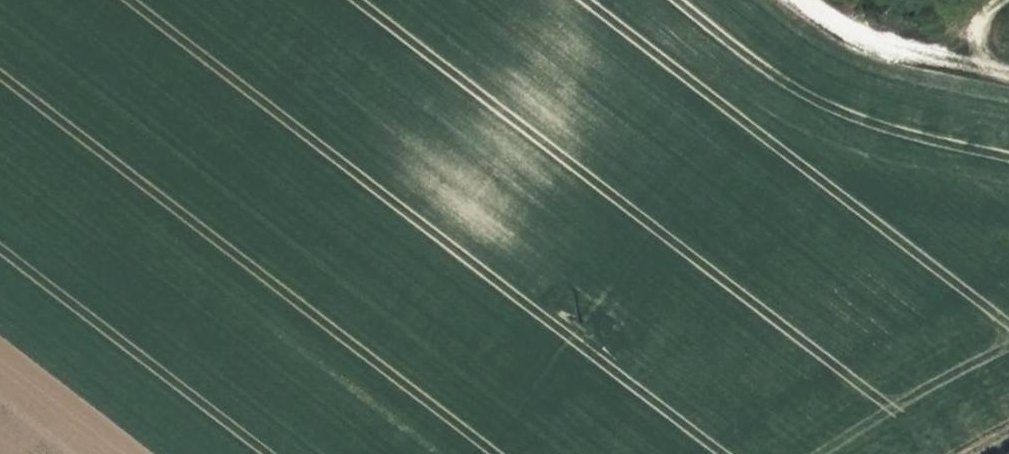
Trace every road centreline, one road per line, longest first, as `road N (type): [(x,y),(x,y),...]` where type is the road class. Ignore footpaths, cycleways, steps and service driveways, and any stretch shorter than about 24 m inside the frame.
road 1 (track): [(810,0),(840,26),(1008,73)]

